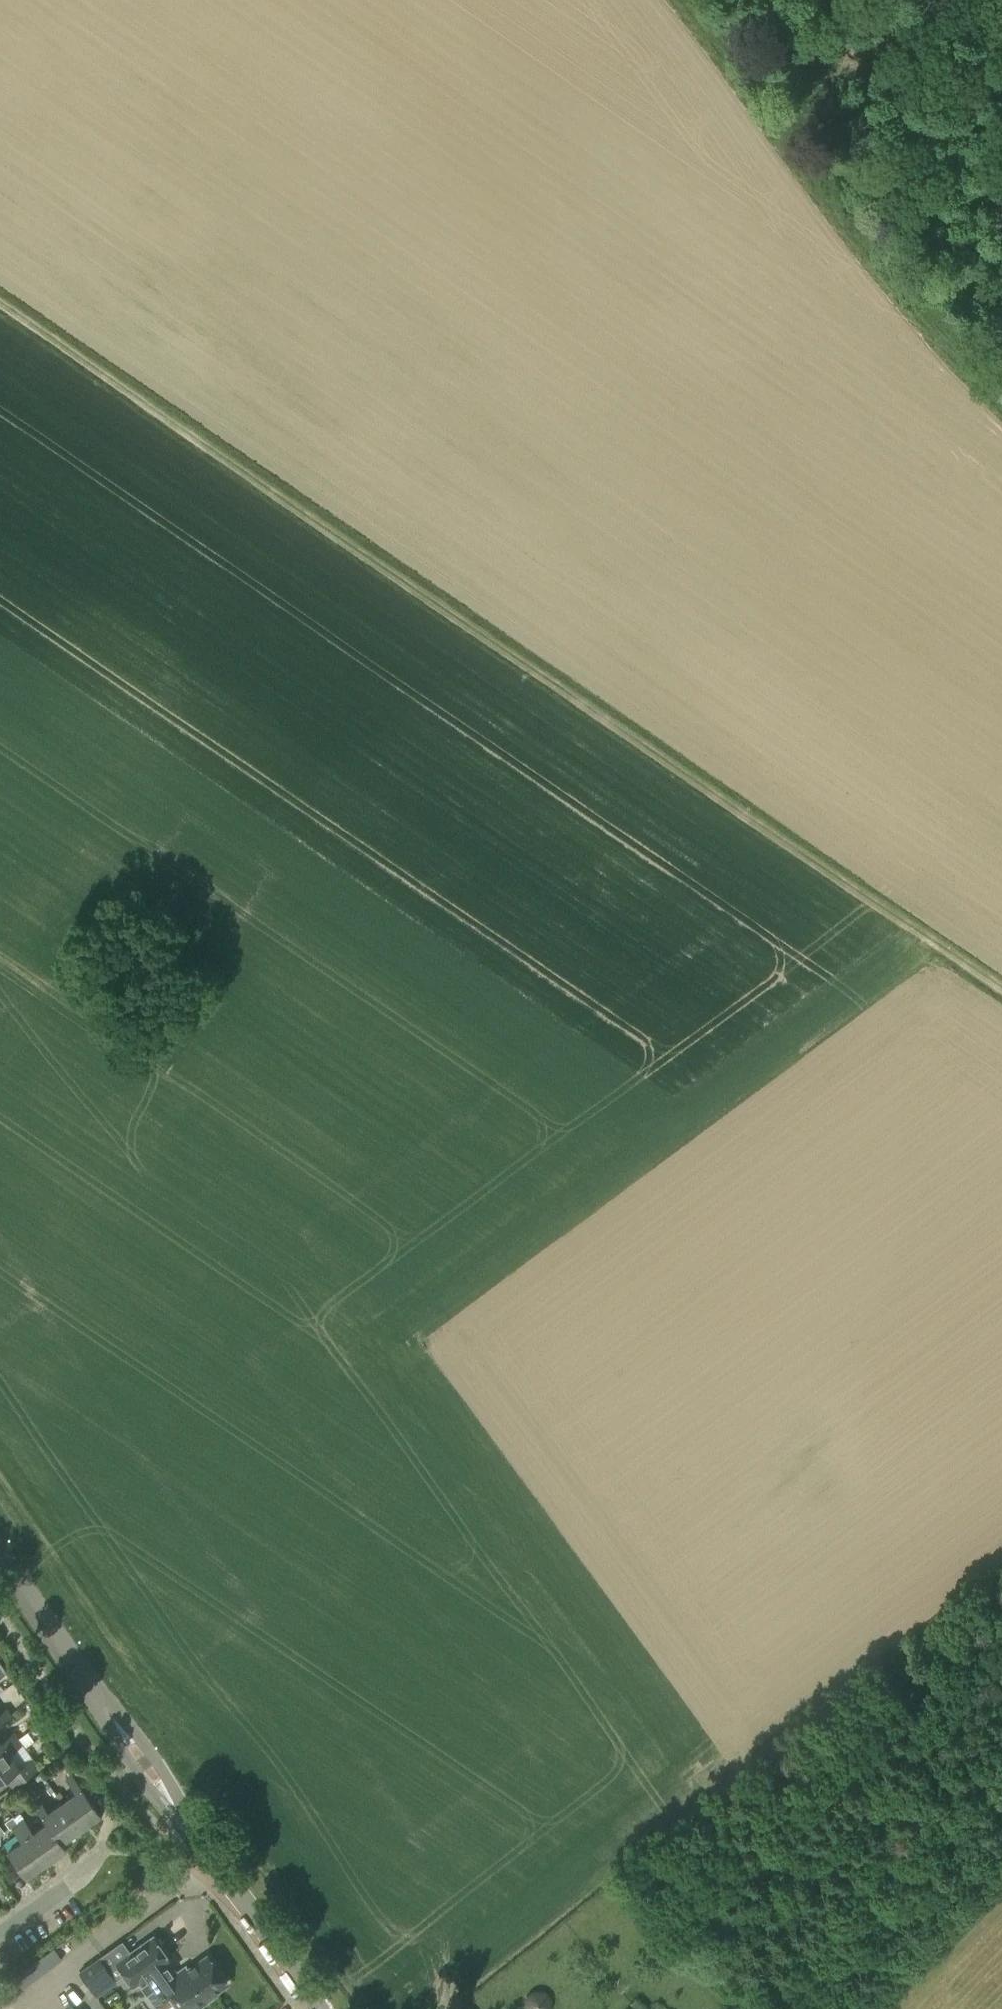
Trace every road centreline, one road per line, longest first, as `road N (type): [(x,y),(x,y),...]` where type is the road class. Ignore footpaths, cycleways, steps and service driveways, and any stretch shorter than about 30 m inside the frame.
road 1 (track): [(1001,987),(0,304)]
road 2 (unclassified): [(259,1926),(0,1554)]
road 3 (unclassified): [(869,2008),(1001,1880)]
road 4 (residential): [(106,1852),(0,1937)]

